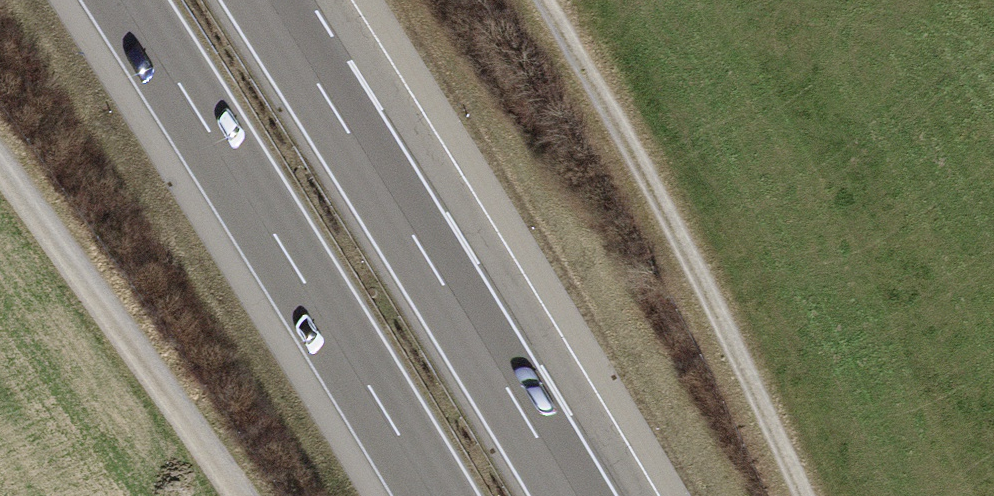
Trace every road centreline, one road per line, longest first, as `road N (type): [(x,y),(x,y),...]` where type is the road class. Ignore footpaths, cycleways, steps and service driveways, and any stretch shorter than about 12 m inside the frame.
road 1 (motorway): [(125,0),(436,495)]
road 2 (motorway): [(574,495),(264,0)]
road 3 (track): [(803,495),(690,252),(548,0)]
road 4 (track): [(0,170),(241,495)]

